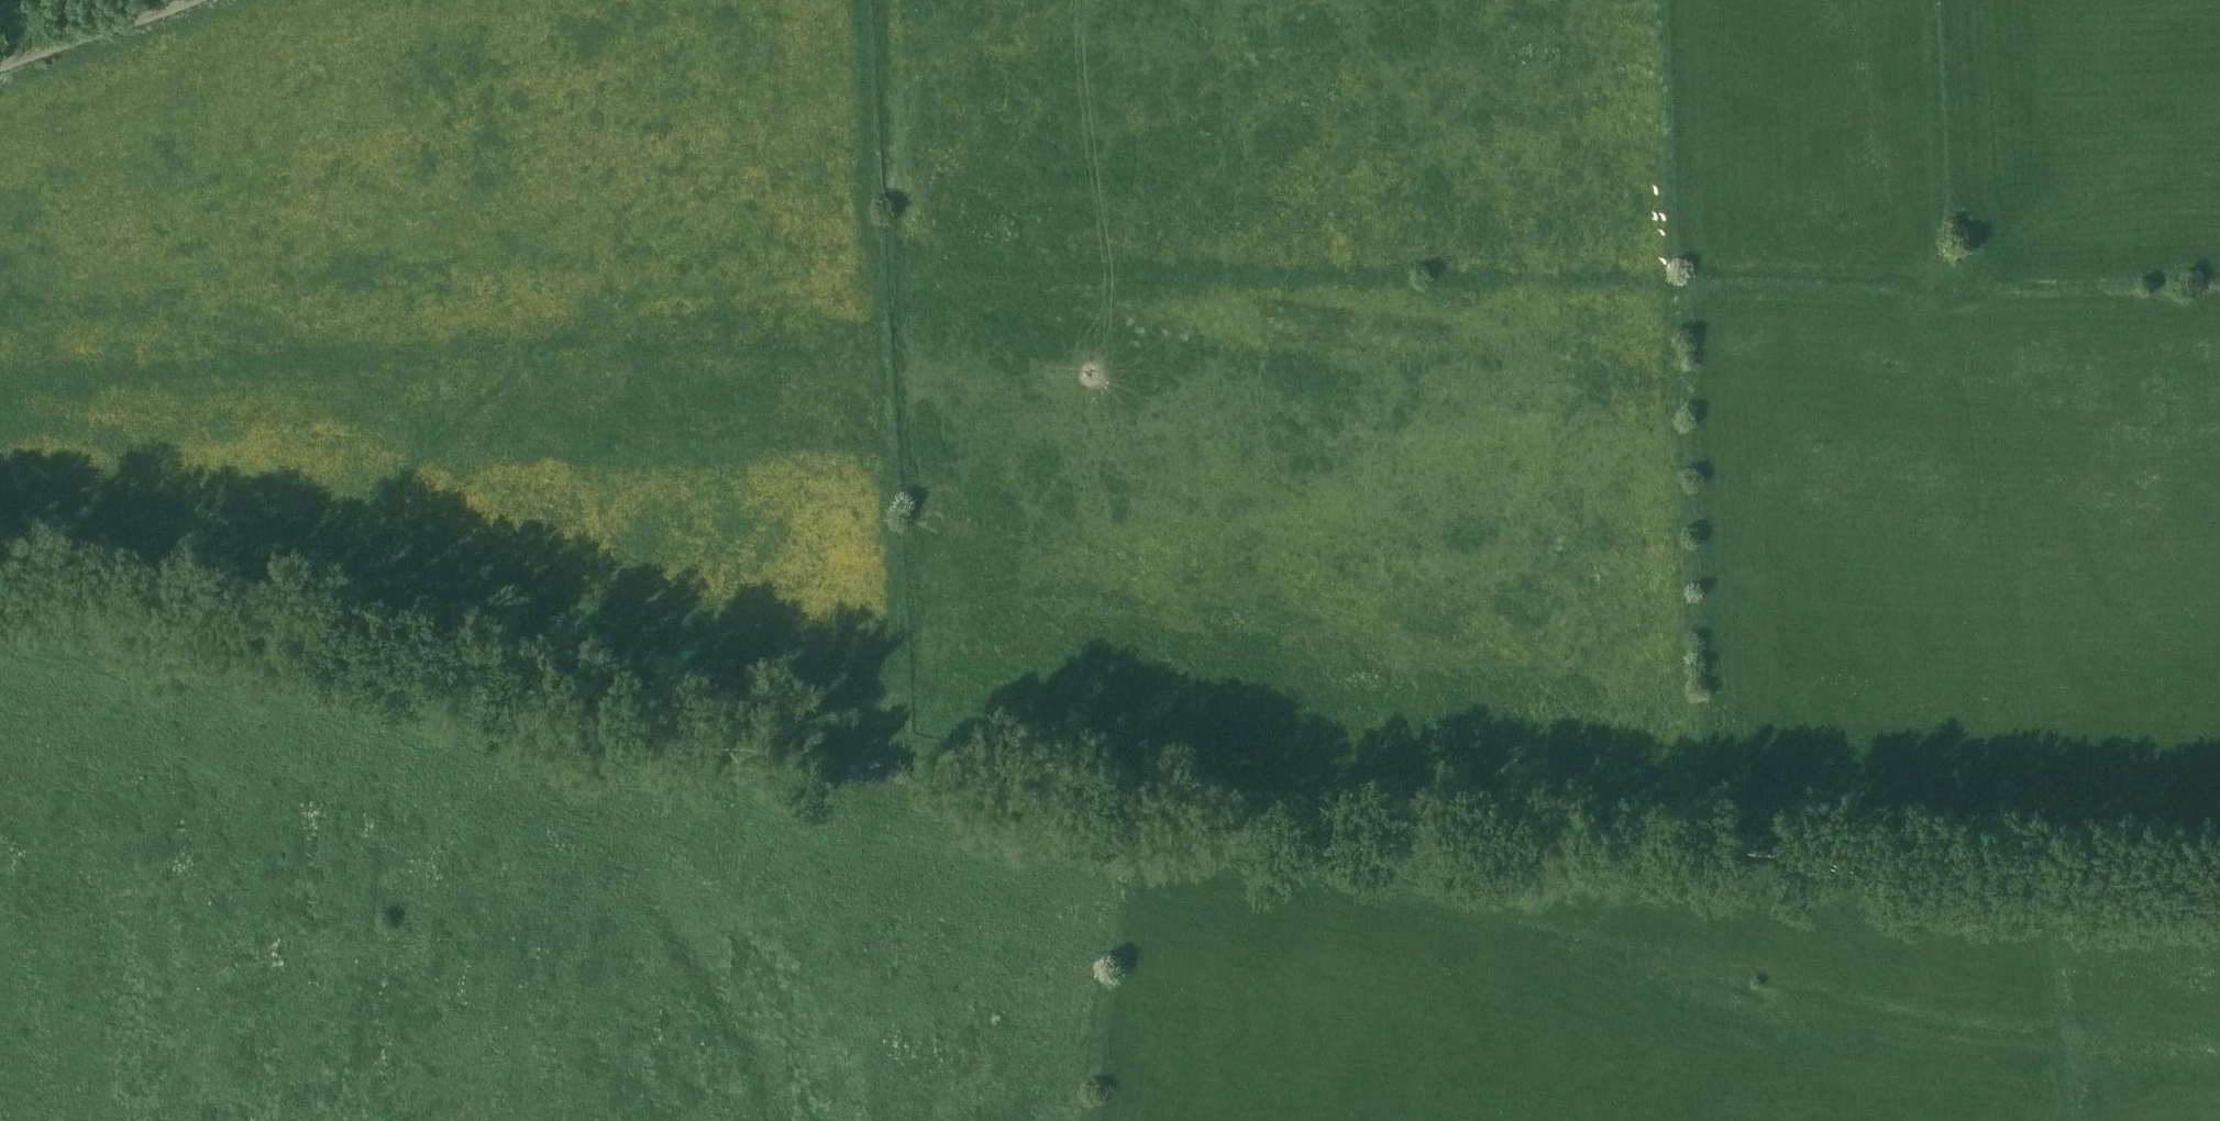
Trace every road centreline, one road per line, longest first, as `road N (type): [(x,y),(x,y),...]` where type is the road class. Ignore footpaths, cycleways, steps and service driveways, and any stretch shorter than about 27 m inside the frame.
road 1 (track): [(186,0),(0,65)]

